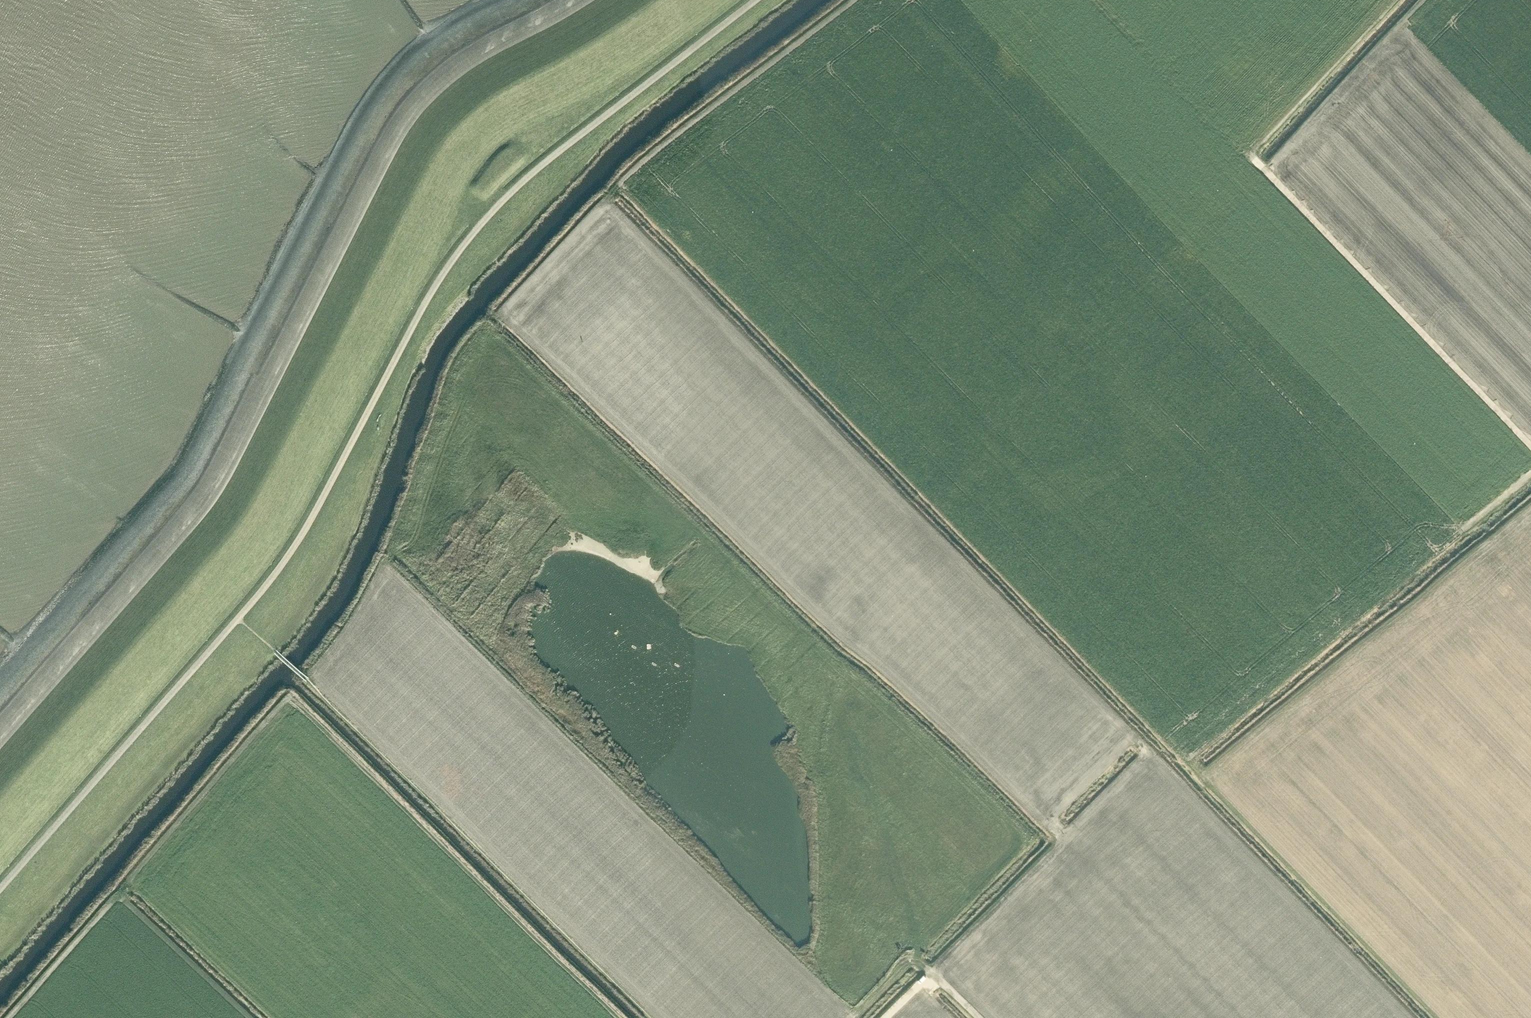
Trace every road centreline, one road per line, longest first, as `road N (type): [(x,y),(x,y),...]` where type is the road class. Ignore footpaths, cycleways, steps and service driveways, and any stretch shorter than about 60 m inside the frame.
road 1 (unclassified): [(0,890),(266,586),(308,527),(415,318),(479,227),(587,129),(756,0)]

